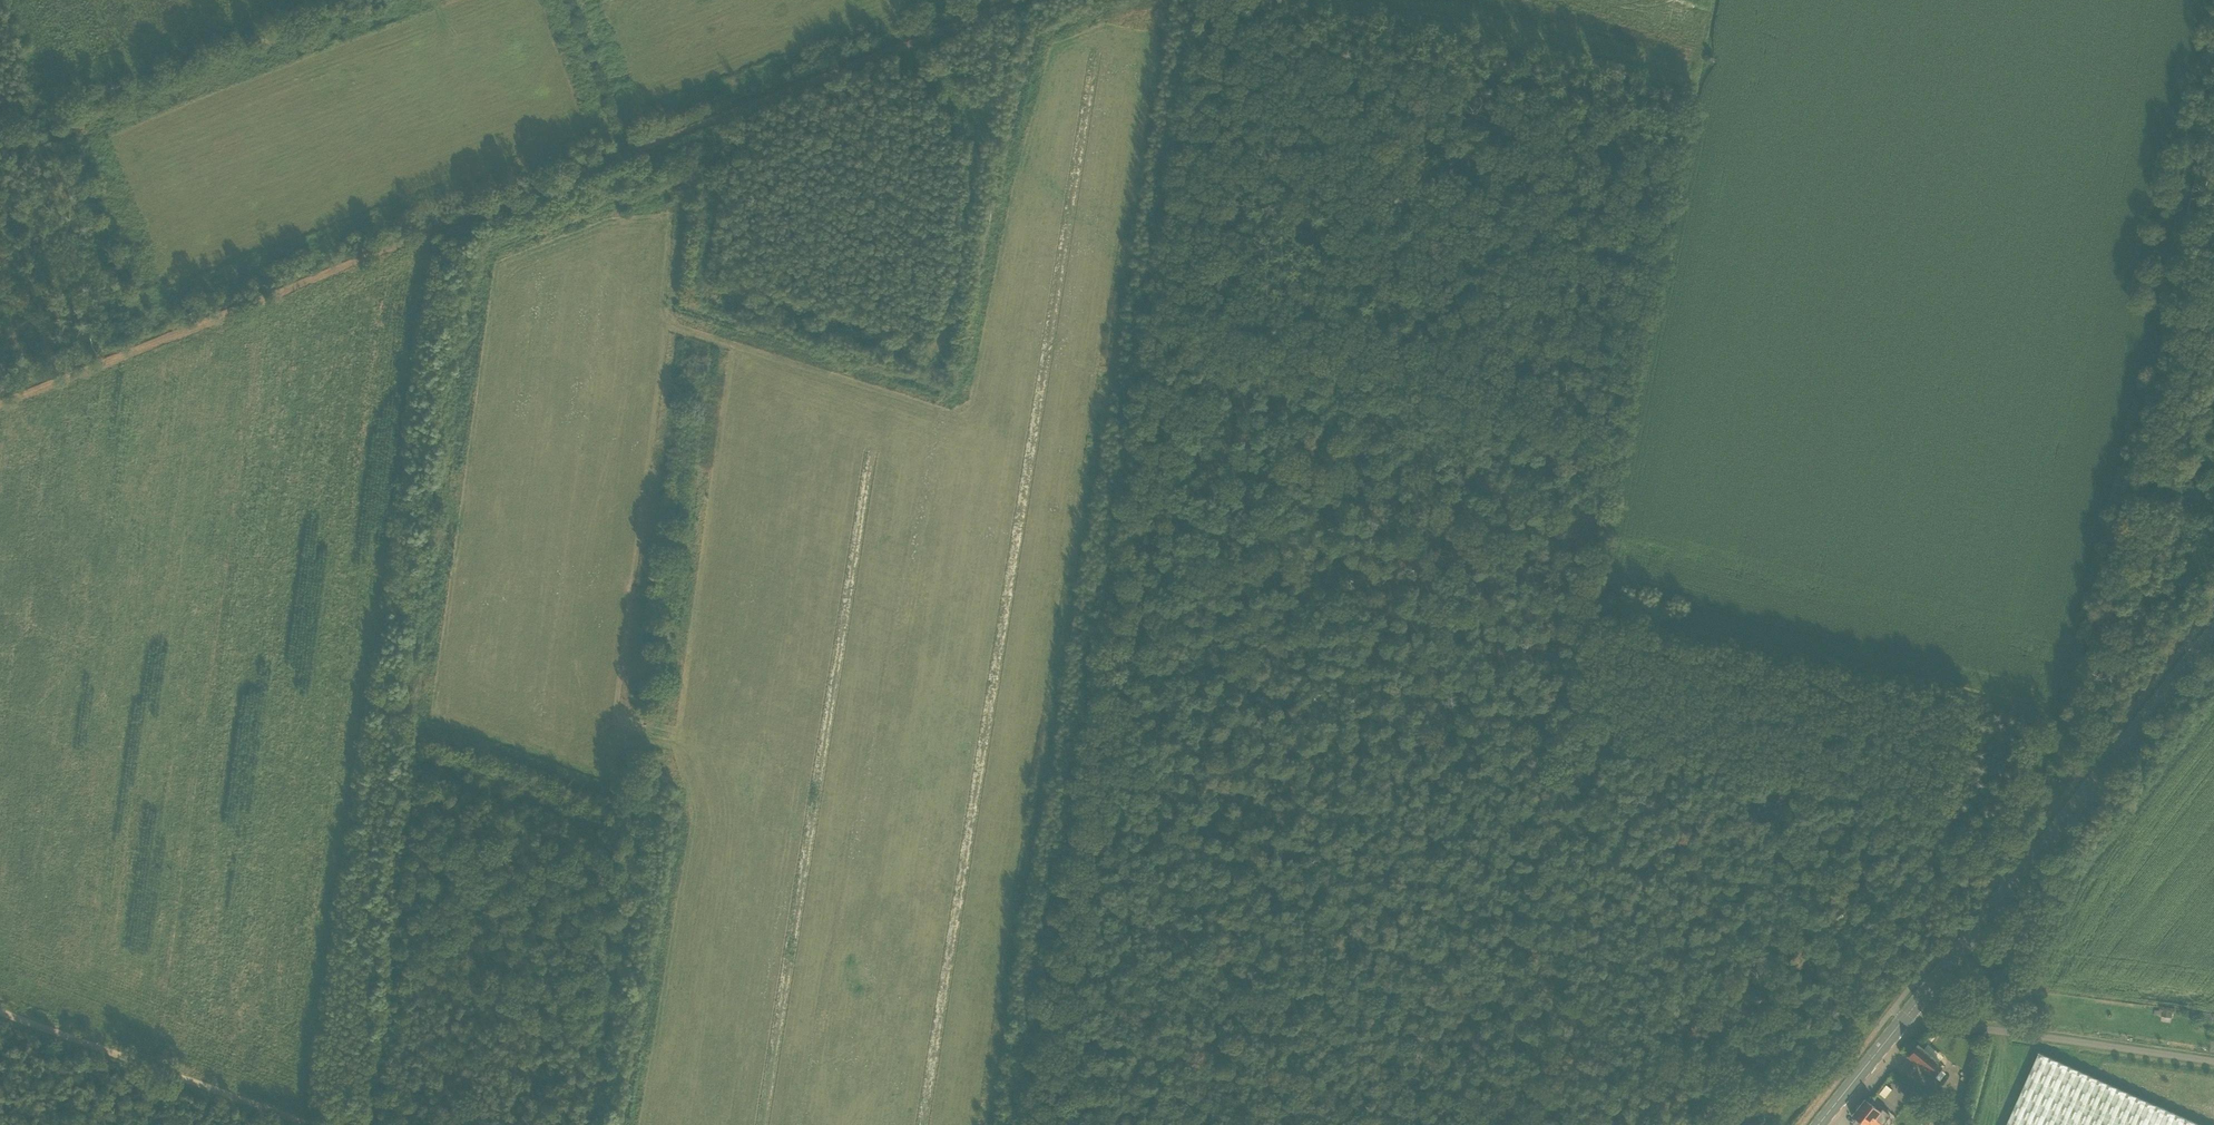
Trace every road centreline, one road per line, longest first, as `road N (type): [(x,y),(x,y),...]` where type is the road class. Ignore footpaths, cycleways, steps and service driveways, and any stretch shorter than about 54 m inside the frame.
road 1 (track): [(1023,0),(223,315)]
road 2 (primary): [(1904,1019),(2213,630)]
road 3 (track): [(307,1124),(0,1013)]
road 4 (unclassified): [(2213,1061),(1904,1019)]
road 5 (primary): [(1818,1124),(1904,1019)]

